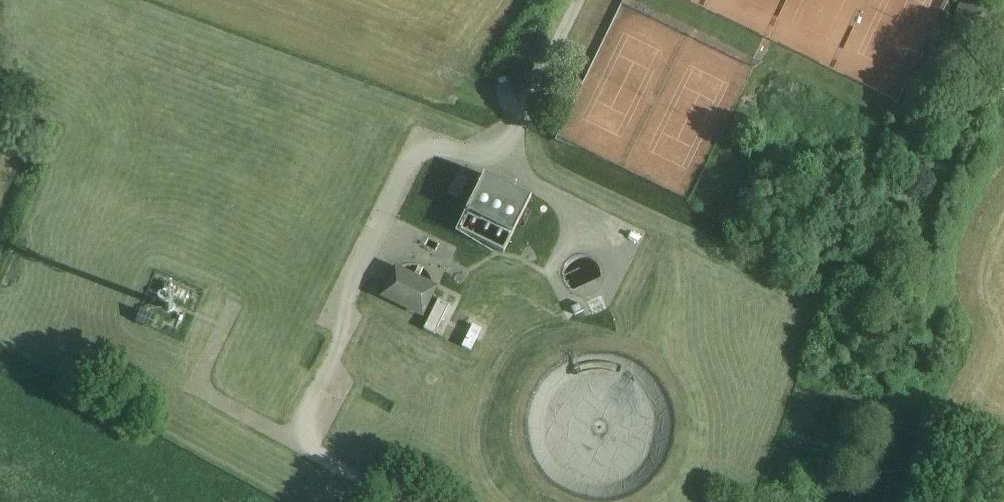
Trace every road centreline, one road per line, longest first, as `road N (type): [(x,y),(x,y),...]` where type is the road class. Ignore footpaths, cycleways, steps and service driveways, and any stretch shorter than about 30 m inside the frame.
road 1 (residential): [(524,107),(582,0)]

